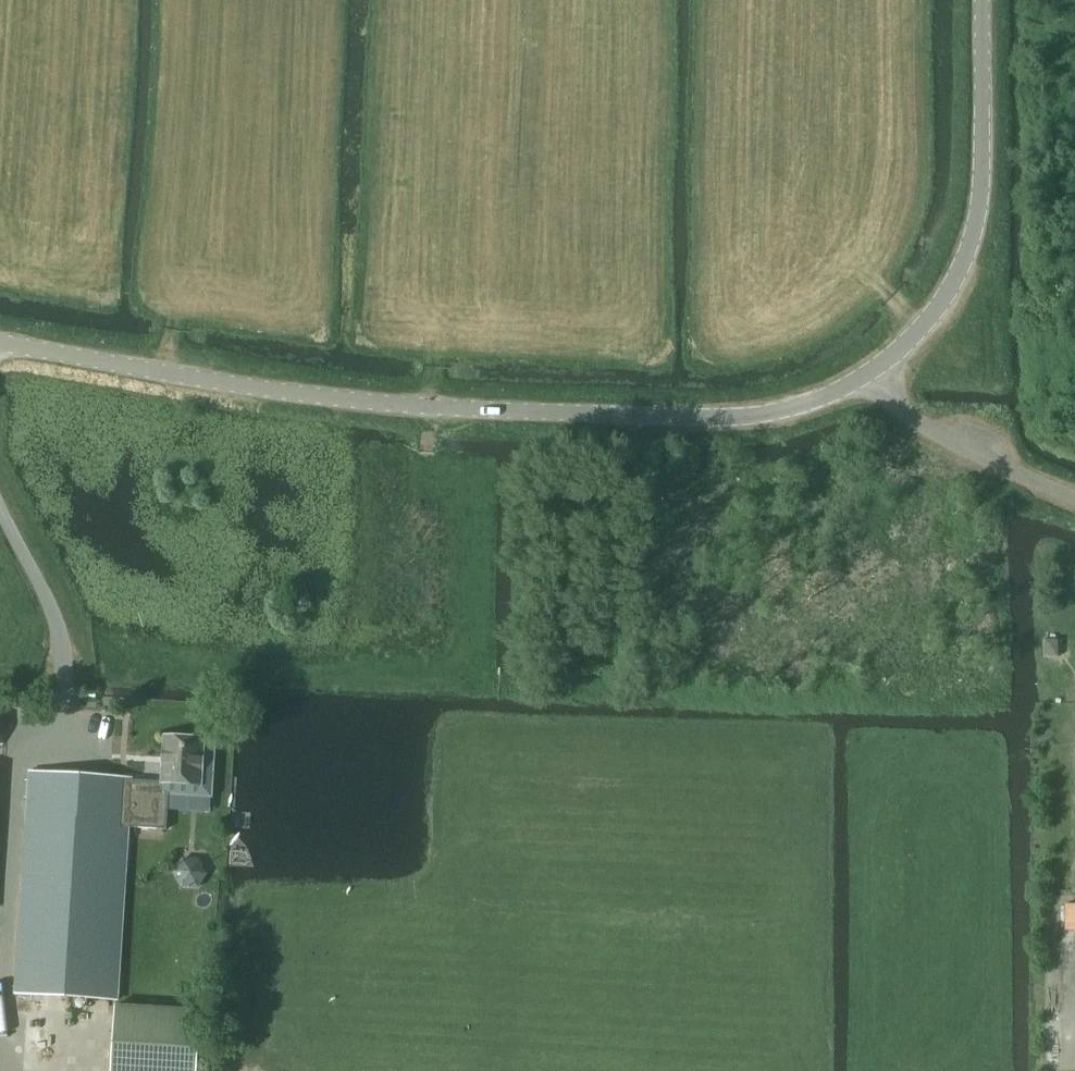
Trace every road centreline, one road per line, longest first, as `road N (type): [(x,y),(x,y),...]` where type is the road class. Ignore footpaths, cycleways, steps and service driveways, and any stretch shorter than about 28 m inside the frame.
road 1 (unclassified): [(873,372),(771,413),(591,415),(302,395),(0,344)]
road 2 (unclassified): [(983,0),(983,157),(971,244),(932,316),(873,372)]
road 3 (unclassified): [(1074,499),(936,433),(907,414),(873,372)]

